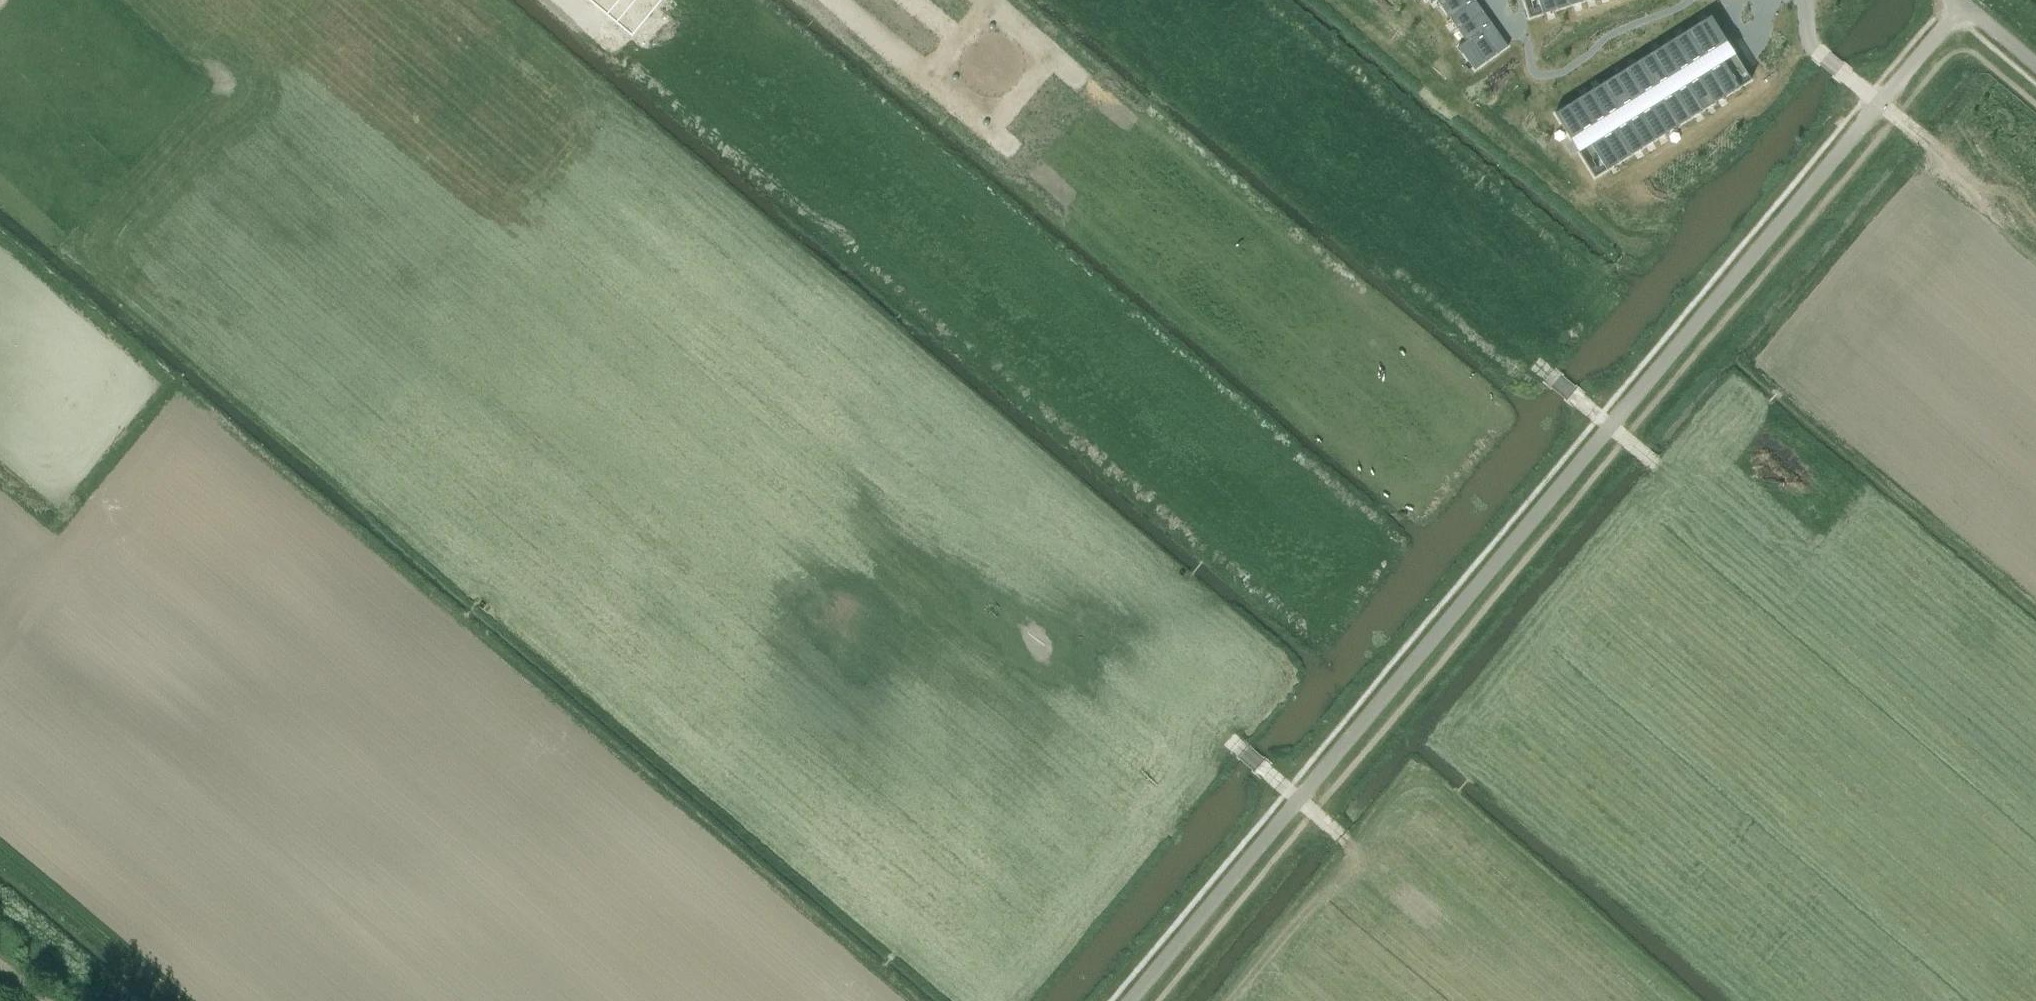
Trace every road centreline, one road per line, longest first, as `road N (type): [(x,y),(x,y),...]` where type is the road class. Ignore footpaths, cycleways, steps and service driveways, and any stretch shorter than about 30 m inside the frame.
road 1 (track): [(1805,0),(1810,45),(1937,148)]
road 2 (track): [(1662,466),(1539,363)]
road 3 (track): [(1345,836),(1228,738)]

